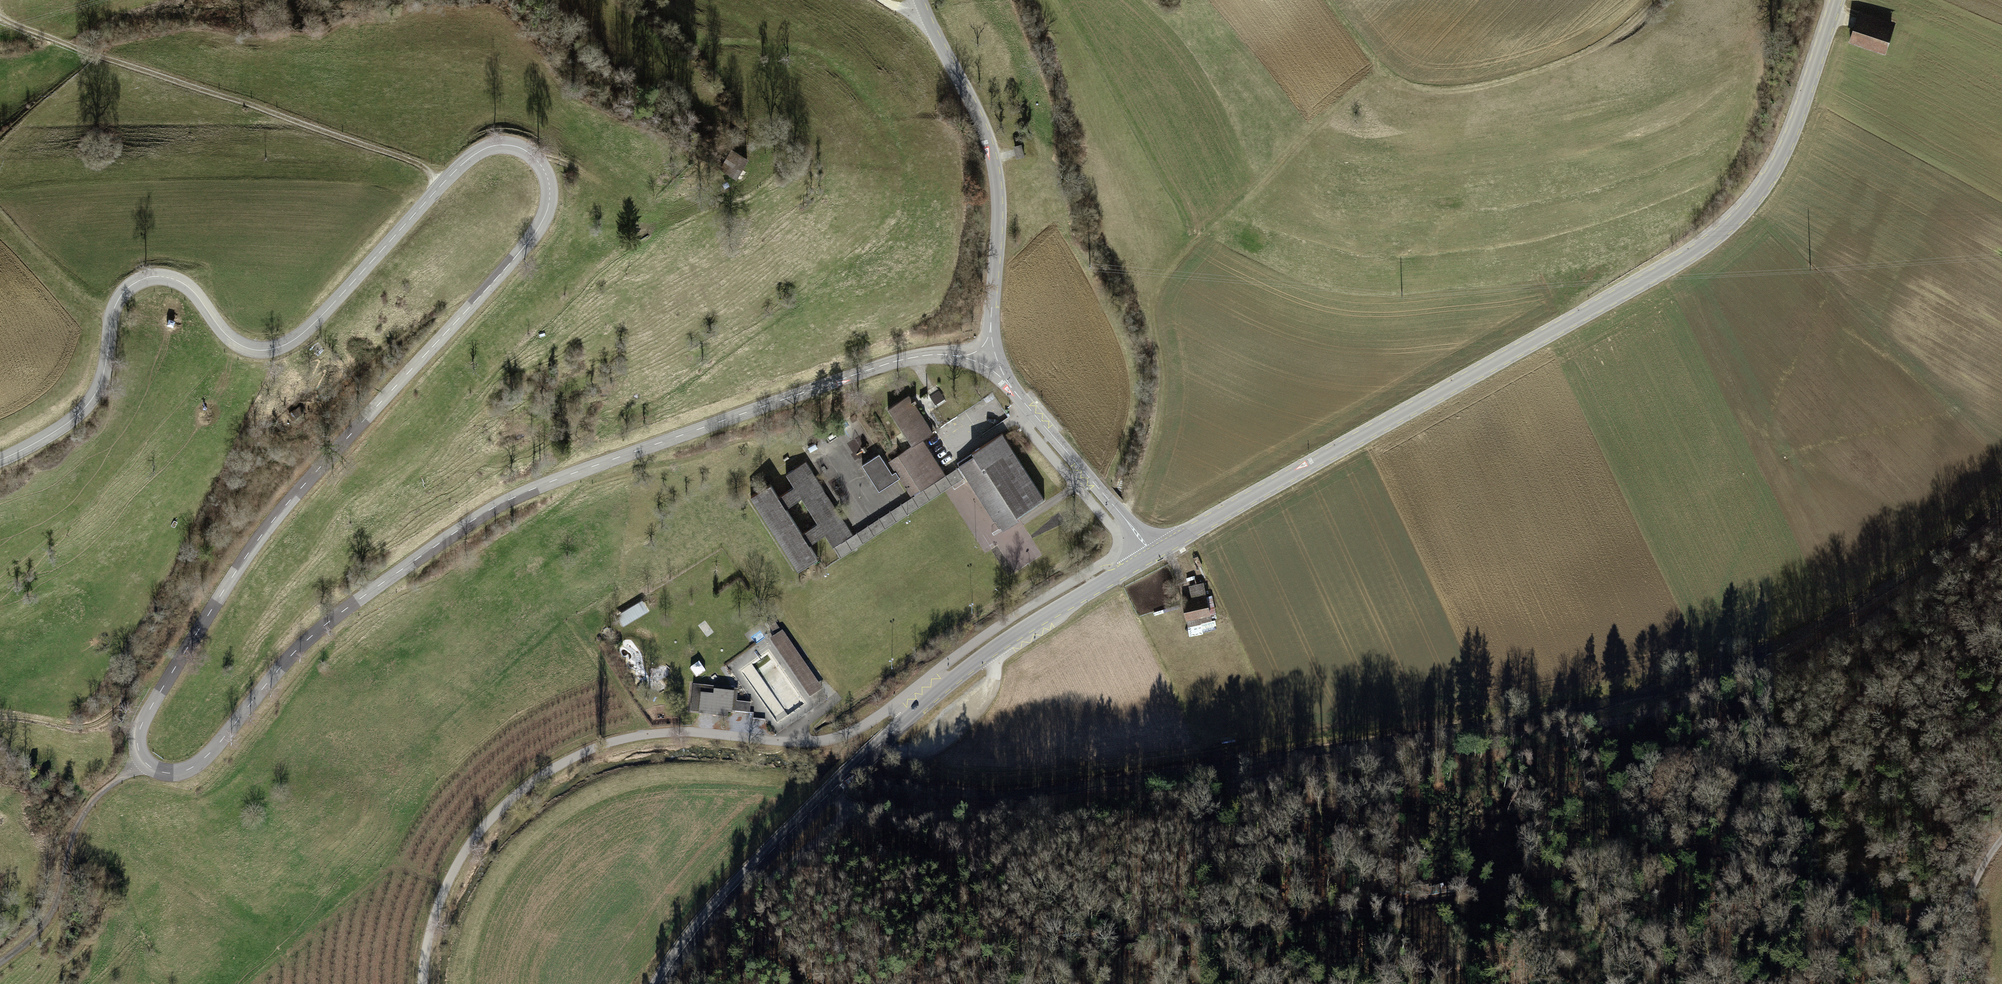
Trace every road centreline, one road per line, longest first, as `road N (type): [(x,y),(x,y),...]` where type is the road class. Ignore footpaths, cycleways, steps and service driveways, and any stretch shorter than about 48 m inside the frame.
road 1 (tertiary): [(0,459),(82,408),(105,364),(112,311),(141,281),(161,278),(188,289),(225,340),(248,350),(274,348),(304,330),(477,153),(498,144),(540,166),(545,214),(530,238),(277,518),(150,709),(138,750),(145,764),(180,773),(219,742),(308,638),(520,494),(907,358),(986,357)]
road 2 (track): [(832,791),(862,806),(1007,806),(1339,763),(1690,702),(1875,617),(2001,534)]
road 3 (track): [(2001,706),(1745,838),(1671,859),(1291,921),(1012,948),(965,958),(918,983)]
road 4 (secondary): [(1837,0),(1770,178),(1734,220),(1689,255),(1152,555)]
road 5 (track): [(1121,515),(1147,465),(1161,409),(1165,361),(1156,305),(1167,276),(1379,58),(1396,79),(1427,91),(1461,91),(1534,73),(1615,37),(1660,0)]
road 6 (secondary): [(1152,555),(1011,637),(916,710),(719,904),(659,983)]
road 7 (track): [(887,709),(849,734),(813,742),(644,734),(586,752),(532,782),(484,825),(451,876),(421,983)]
road 8 (track): [(0,18),(415,163),(443,182)]
road 9 (tertiary): [(918,0),(973,97),(992,151),(1001,209),(986,357)]
road 10 (tertiary): [(986,357),(1152,555)]
road 11 (track): [(0,961),(49,919),(79,822),(102,791),(145,764)]
road 12 (track): [(2001,841),(1965,910),(1948,983)]
road 13 (track): [(2001,664),(1890,710)]

